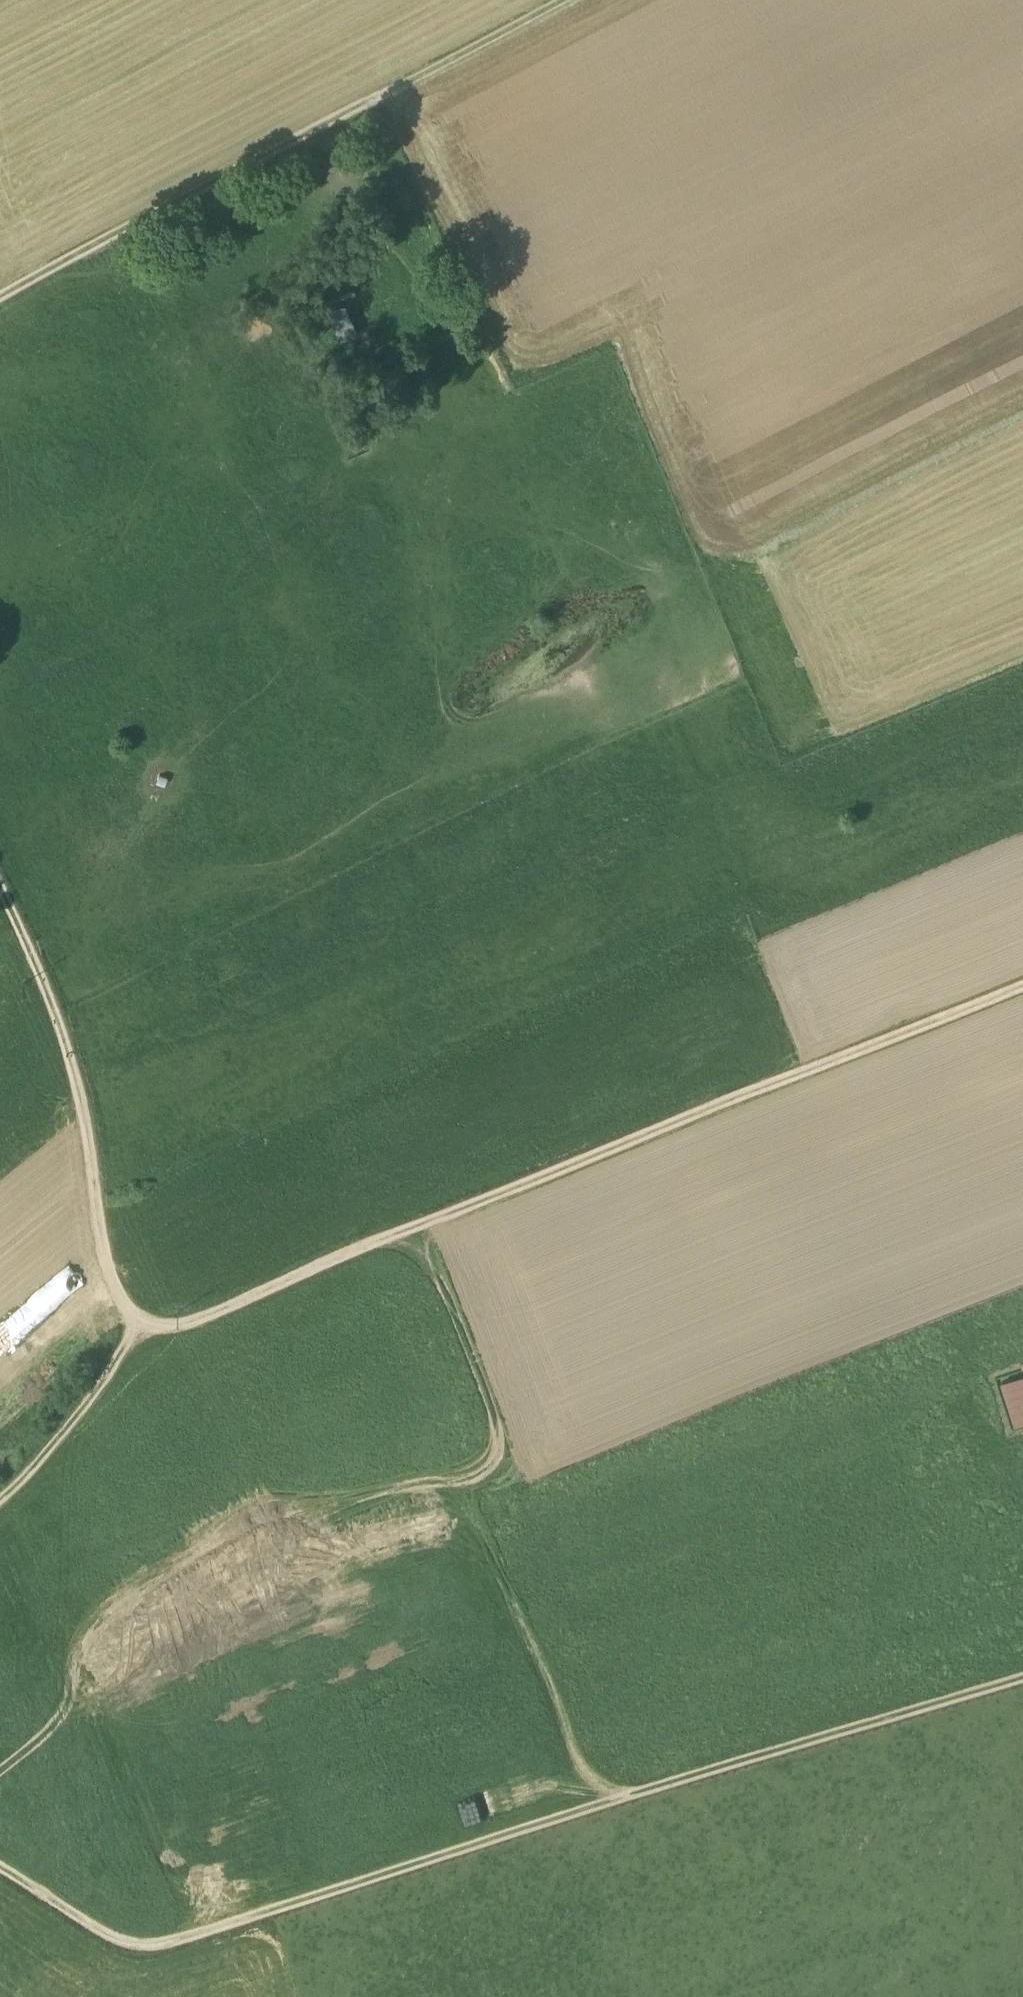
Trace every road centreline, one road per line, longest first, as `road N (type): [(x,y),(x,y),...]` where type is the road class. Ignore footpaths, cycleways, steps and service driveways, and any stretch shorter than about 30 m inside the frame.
road 1 (track): [(0,899),(32,961),(85,1108),(115,1299),(140,1332),(164,1336),(199,1329),(1022,988)]
road 2 (track): [(0,1868),(103,1933),(163,1946),(1022,1679)]
road 3 (track): [(580,0),(0,313)]
road 4 (track): [(755,540),(1022,418)]
road 5 (track): [(0,1499),(140,1332)]

